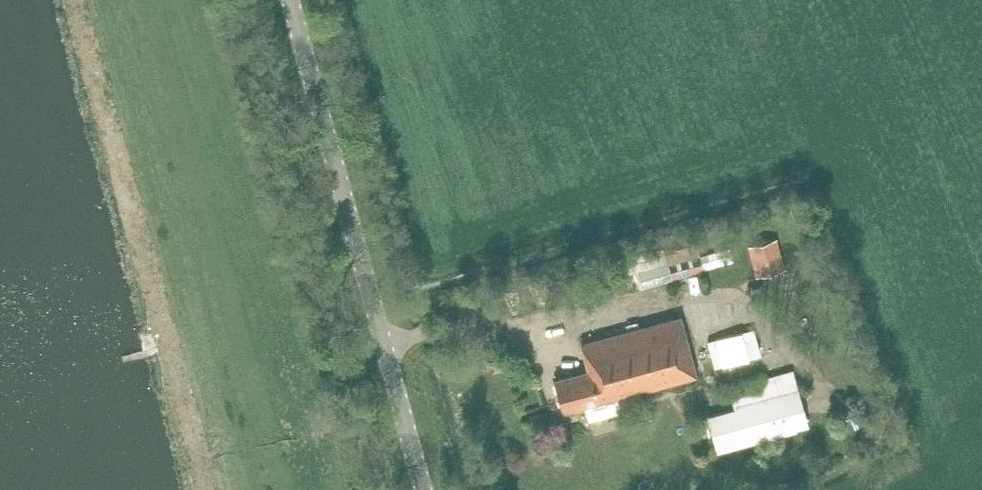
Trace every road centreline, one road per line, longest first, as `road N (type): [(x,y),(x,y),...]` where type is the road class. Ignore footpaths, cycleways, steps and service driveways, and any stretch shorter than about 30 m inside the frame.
road 1 (unclassified): [(278,0),(415,489)]
road 2 (track): [(744,319),(705,305),(450,333),(318,367)]

